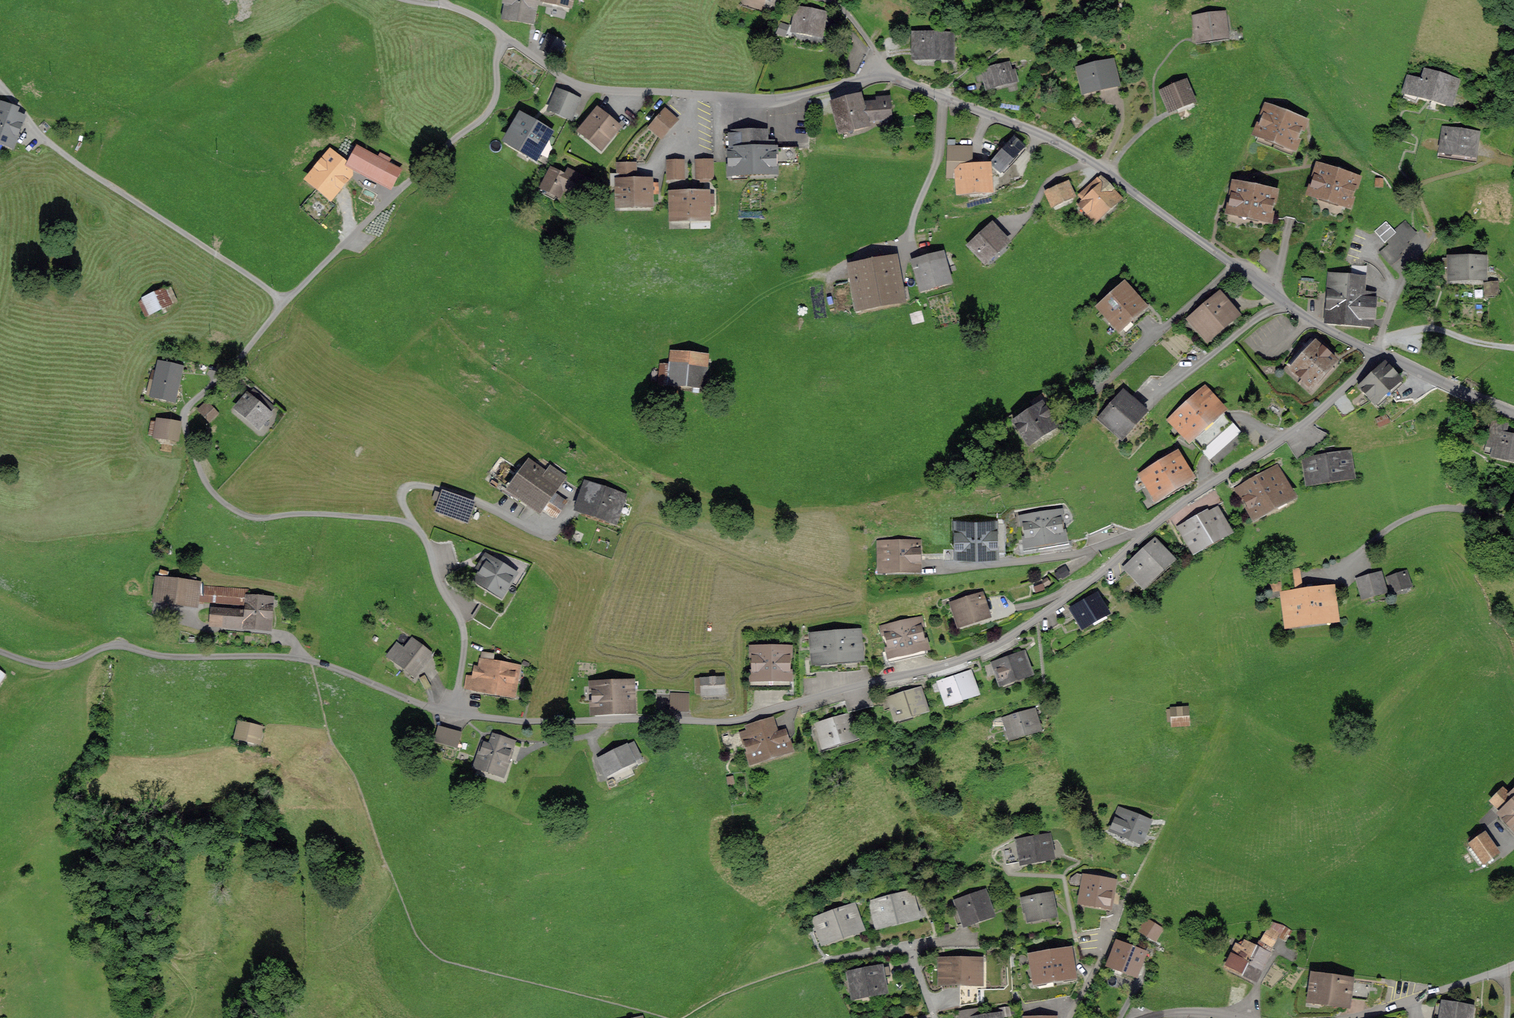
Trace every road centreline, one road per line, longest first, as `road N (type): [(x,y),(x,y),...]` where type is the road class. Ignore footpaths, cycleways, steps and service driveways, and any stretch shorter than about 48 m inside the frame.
road 1 (residential): [(454,712),(526,721),(727,722),(973,655),(1028,624),(1179,505),(1312,417),(1381,354)]
road 2 (residential): [(1381,354),(1307,315),(1110,171),(1022,124),(889,76),(773,99),(711,96)]
road 3 (residential): [(452,7),(583,85),(711,96)]
road 4 (residential): [(1354,1017),(1513,965)]
road 5 (residential): [(1513,412),(1381,354)]
road 6 (residential): [(970,936),(911,948),(935,1017)]

